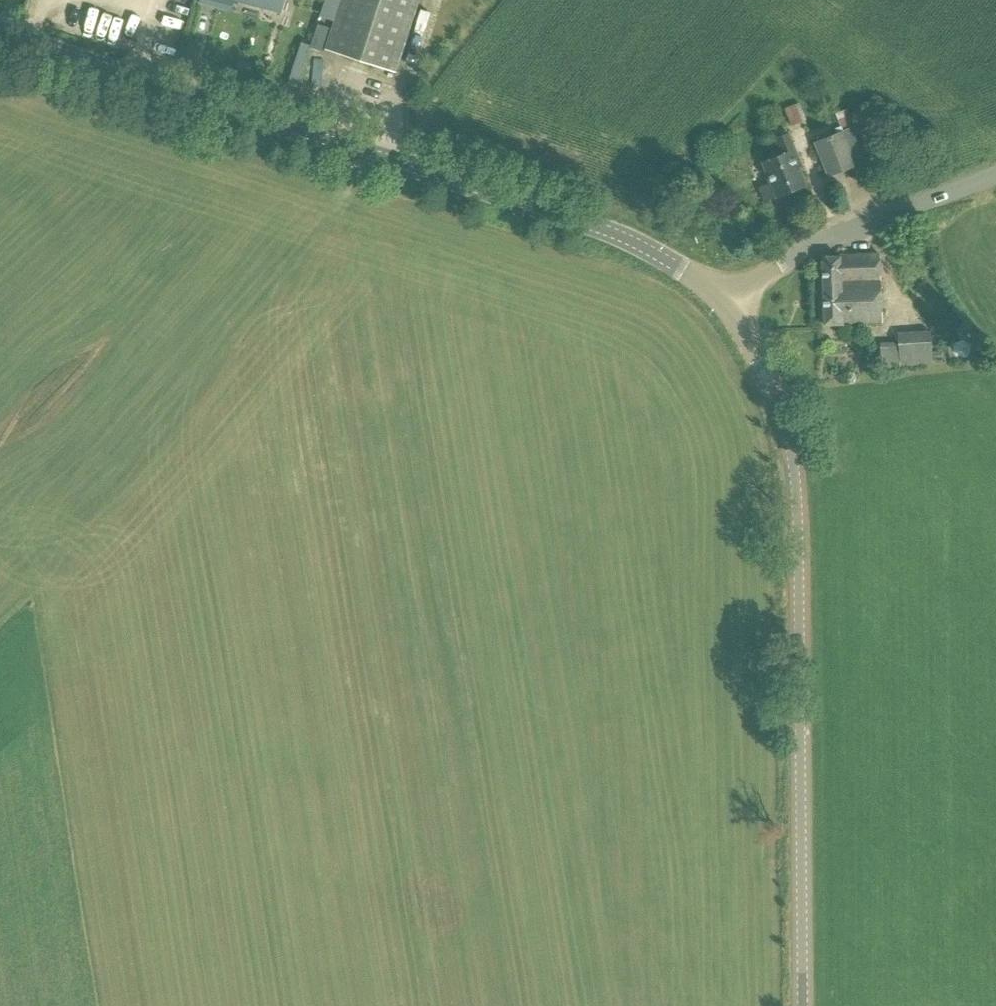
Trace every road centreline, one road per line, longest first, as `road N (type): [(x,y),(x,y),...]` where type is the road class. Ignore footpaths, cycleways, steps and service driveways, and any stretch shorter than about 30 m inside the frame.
road 1 (tertiary): [(727,304),(664,258),(583,222),(0,34)]
road 2 (tertiary): [(803,1005),(797,529),(786,438),(727,304)]
road 3 (tertiary): [(995,172),(809,248),(727,304)]

